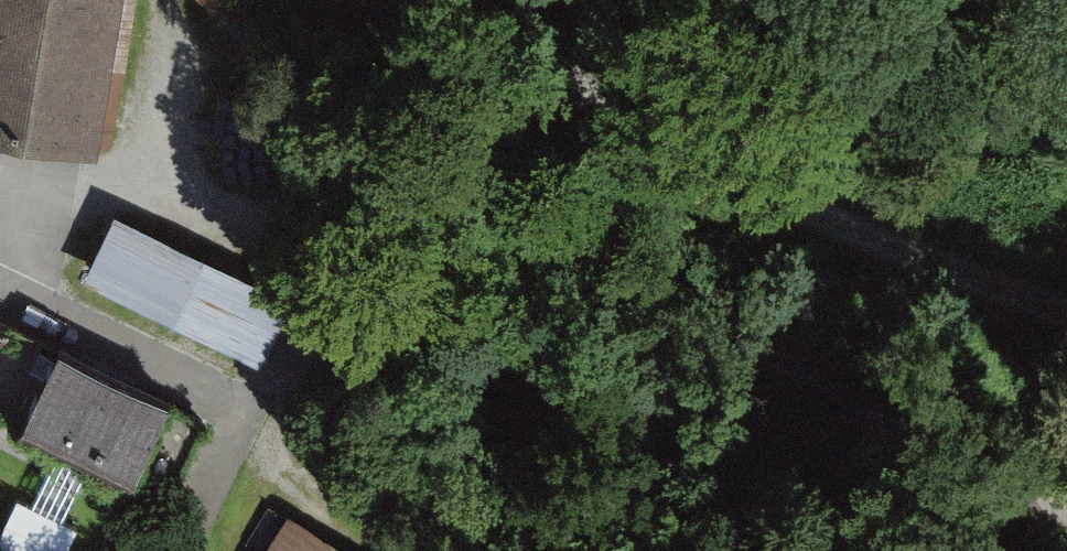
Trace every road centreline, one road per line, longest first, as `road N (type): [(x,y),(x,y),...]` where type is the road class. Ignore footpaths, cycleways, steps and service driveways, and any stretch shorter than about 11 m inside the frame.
road 1 (track): [(1066,506),(797,373),(522,162),(377,0)]
road 2 (track): [(665,148),(1066,308)]
road 3 (track): [(410,0),(665,148)]

